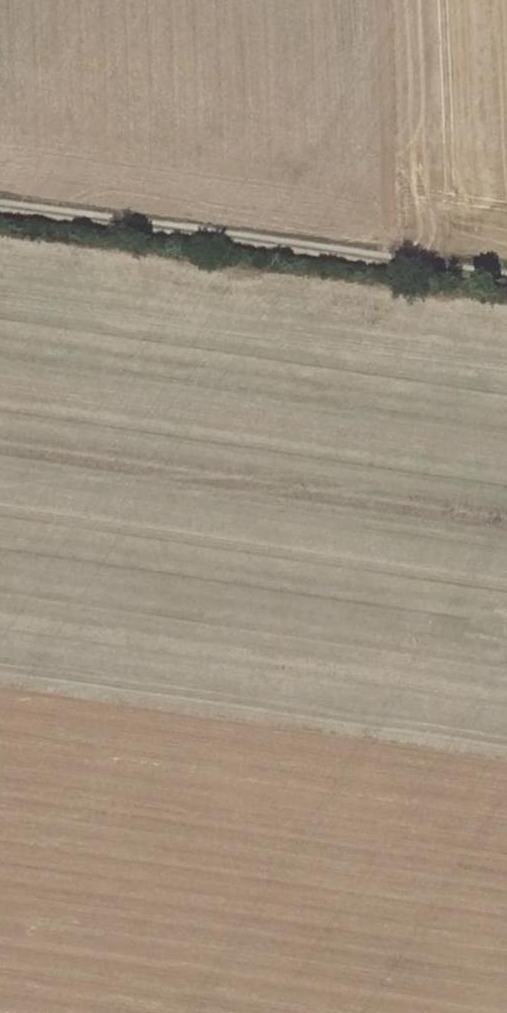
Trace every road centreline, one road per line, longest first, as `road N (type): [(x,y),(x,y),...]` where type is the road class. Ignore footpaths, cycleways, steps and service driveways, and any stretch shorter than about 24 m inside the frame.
road 1 (track): [(0,205),(506,275)]

